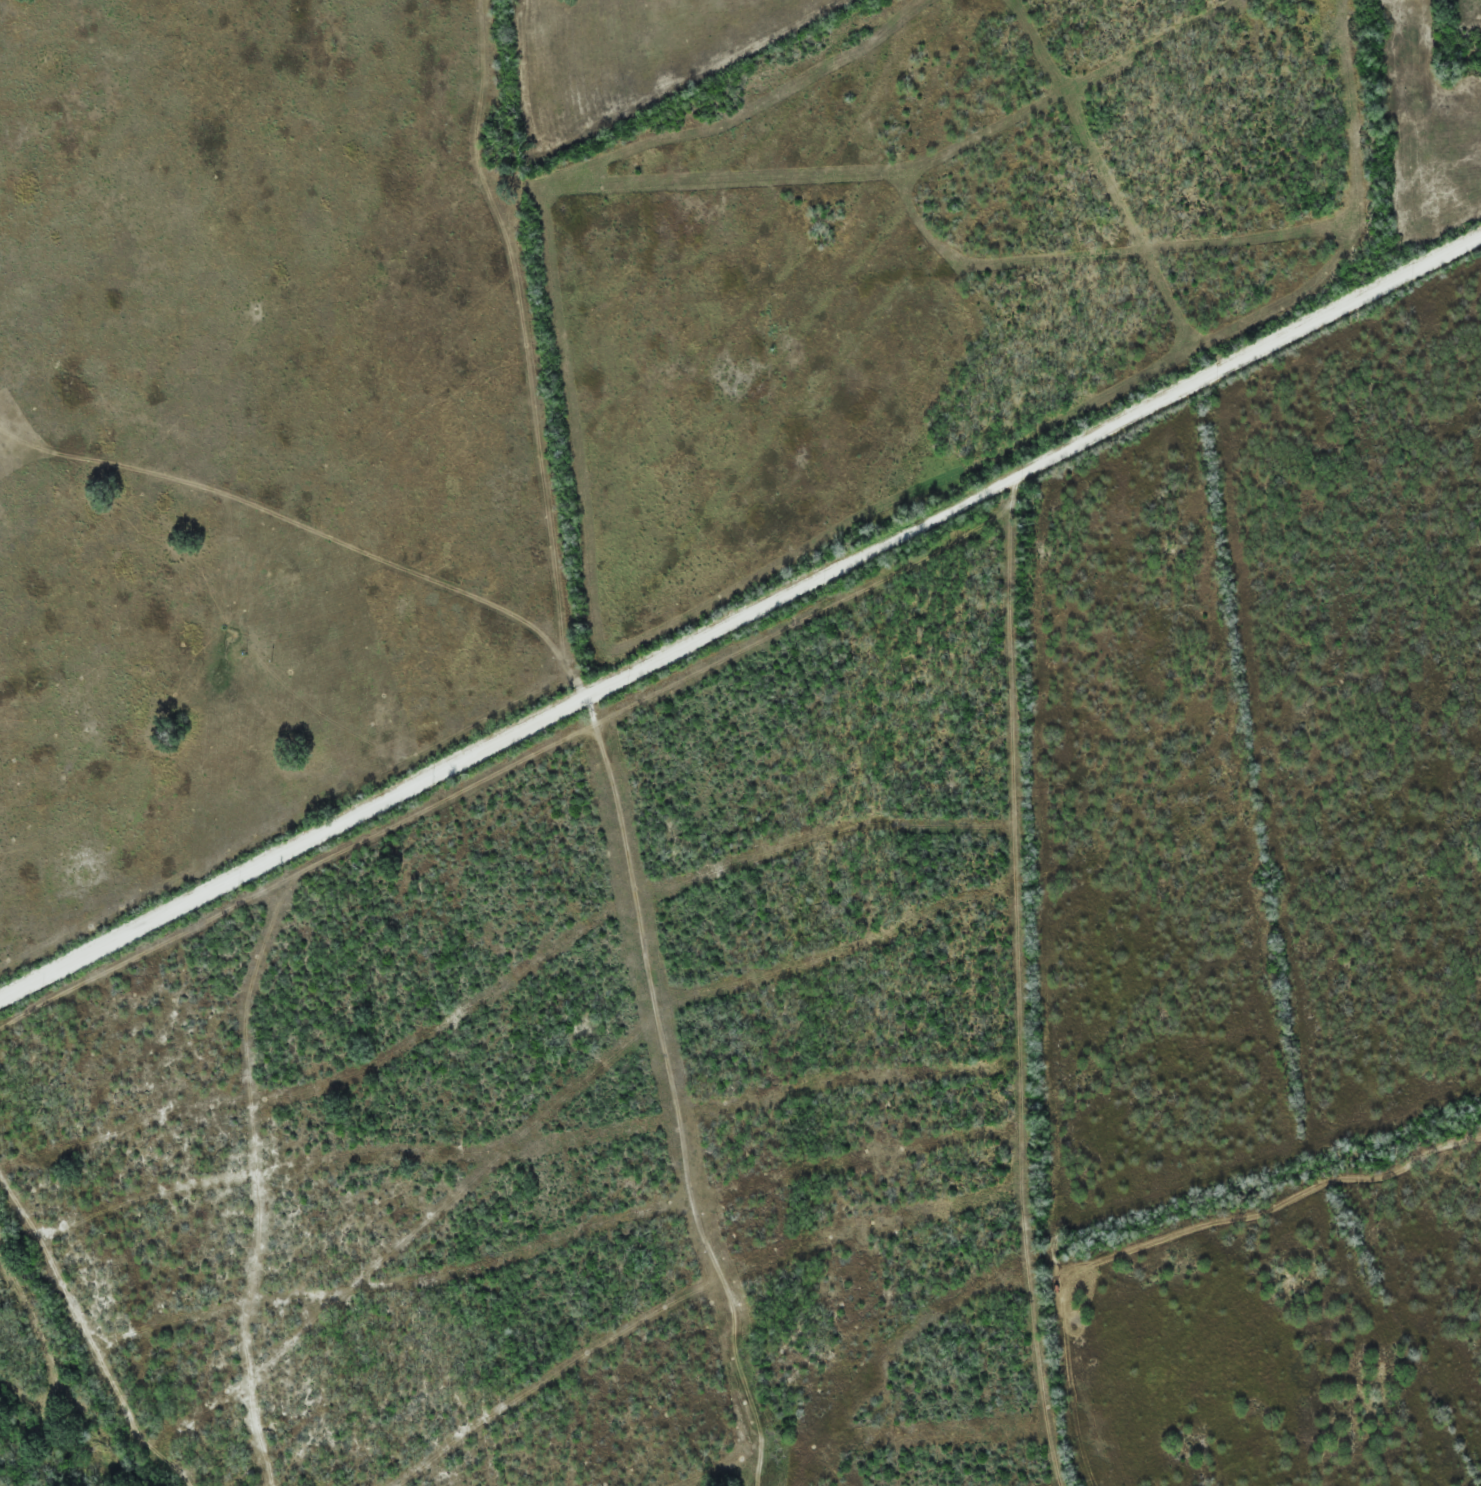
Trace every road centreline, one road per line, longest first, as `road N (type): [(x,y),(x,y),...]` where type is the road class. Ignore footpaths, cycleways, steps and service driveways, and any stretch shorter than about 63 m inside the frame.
road 1 (residential): [(0,1002),(1480,240)]

